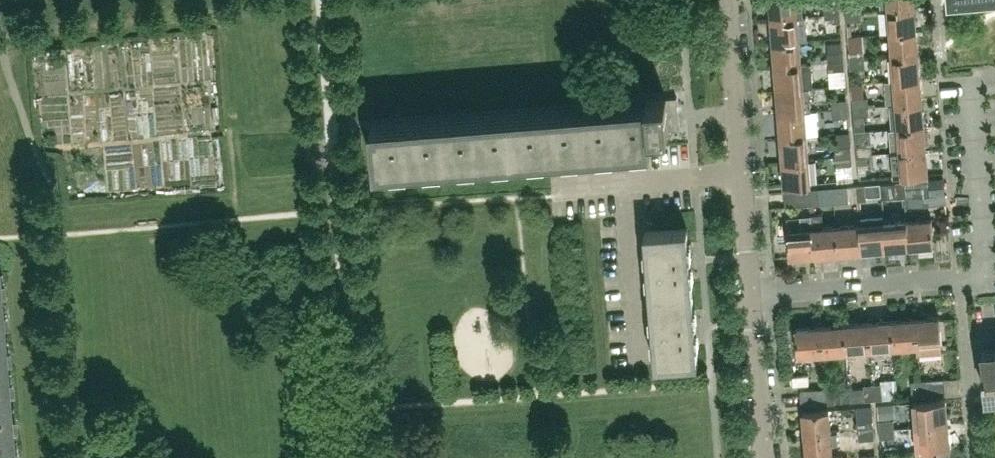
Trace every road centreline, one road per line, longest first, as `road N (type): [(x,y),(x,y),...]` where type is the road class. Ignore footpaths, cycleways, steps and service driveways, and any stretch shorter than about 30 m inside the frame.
road 1 (residential): [(749,292),(985,275),(970,77)]
road 2 (residential): [(739,174),(725,0)]
road 3 (residential): [(630,351),(617,181)]
road 4 (residential): [(764,457),(749,292)]
road 5 (residential): [(617,181),(739,174)]

